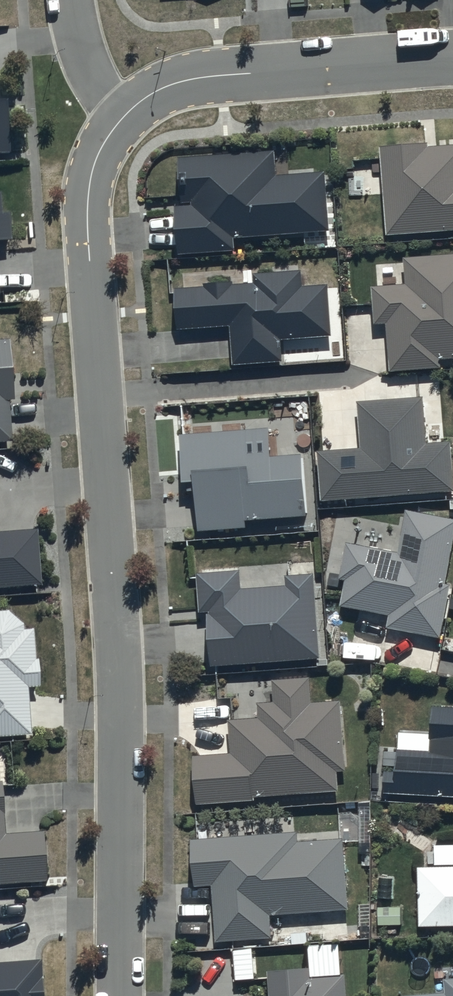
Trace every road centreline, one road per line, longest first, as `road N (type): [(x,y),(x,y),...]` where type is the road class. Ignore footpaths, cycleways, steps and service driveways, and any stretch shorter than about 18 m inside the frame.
road 1 (residential): [(121,118),(91,177),(88,212),(122,681),(121,995)]
road 2 (residential): [(452,57),(210,77),(147,99),(121,118)]
road 3 (residential): [(70,0),(91,77),(121,118)]

